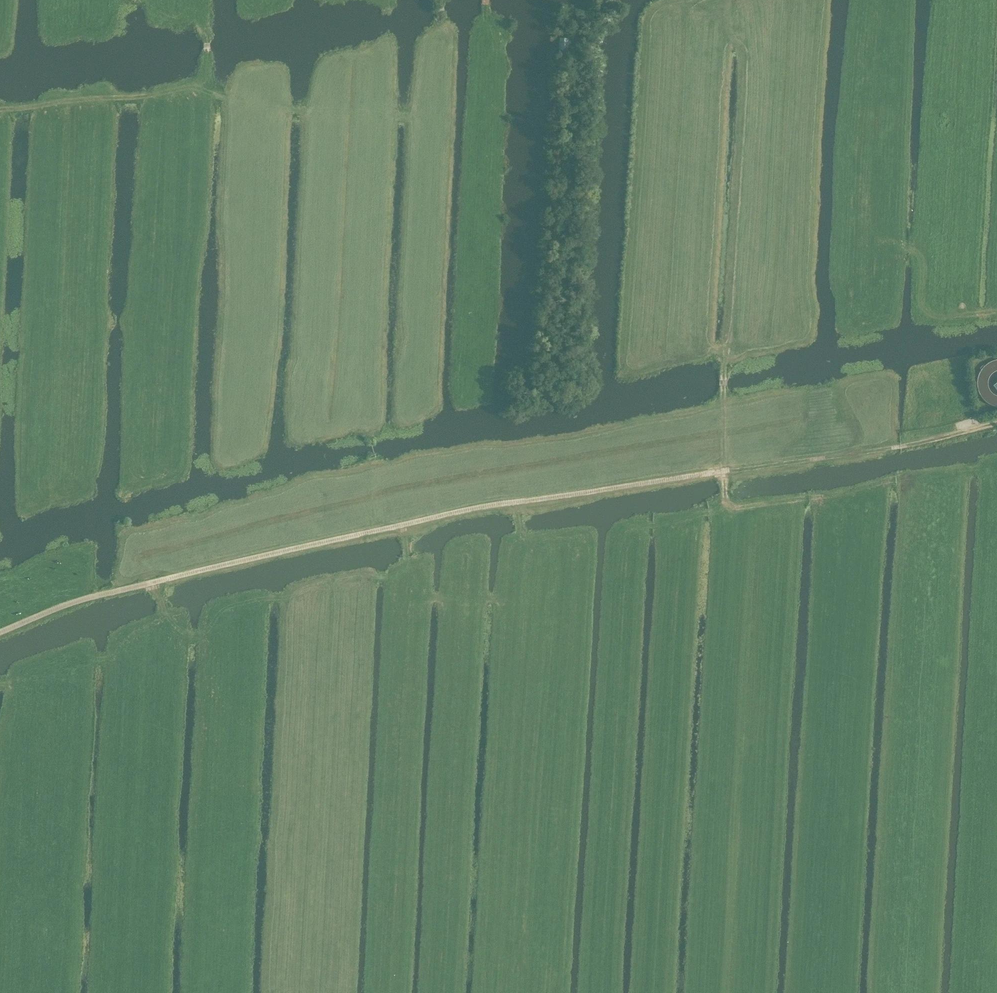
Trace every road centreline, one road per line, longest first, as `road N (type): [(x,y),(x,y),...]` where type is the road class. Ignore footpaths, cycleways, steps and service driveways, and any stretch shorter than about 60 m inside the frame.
road 1 (track): [(996,424),(899,448),(471,509),(135,586),(0,633)]
road 2 (track): [(735,0),(751,52),(723,388),(731,507)]
road 3 (track): [(410,568),(402,526),(371,459),(369,117)]
road 4 (track): [(208,54),(197,89),(320,116),(442,119),(441,0)]
road 5 (track): [(0,111),(197,89)]

